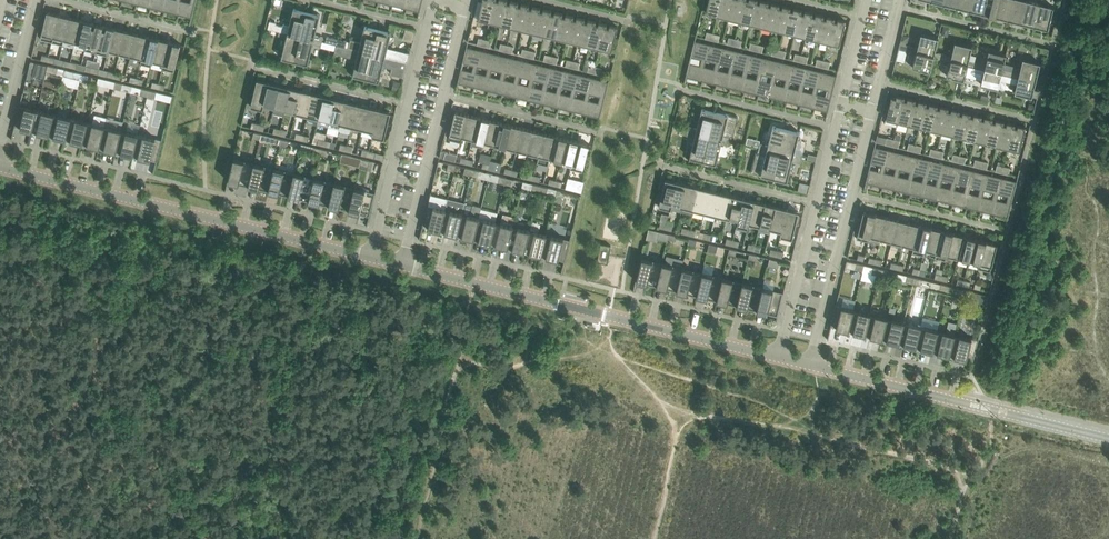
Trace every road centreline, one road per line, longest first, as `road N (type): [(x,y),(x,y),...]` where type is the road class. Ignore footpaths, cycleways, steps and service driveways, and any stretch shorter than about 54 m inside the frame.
road 1 (residential): [(779,356),(404,265)]
road 2 (residential): [(372,258),(0,169)]
road 3 (residential): [(372,258),(434,2)]
road 4 (residential): [(404,265),(466,10)]
road 5 (residential): [(812,365),(874,114)]
road 6 (residential): [(779,356),(840,105)]
road 7 (residential): [(967,404),(812,365)]
road 8 (residential): [(0,150),(36,0)]
road 9 (unclassified): [(1108,438),(967,404)]

